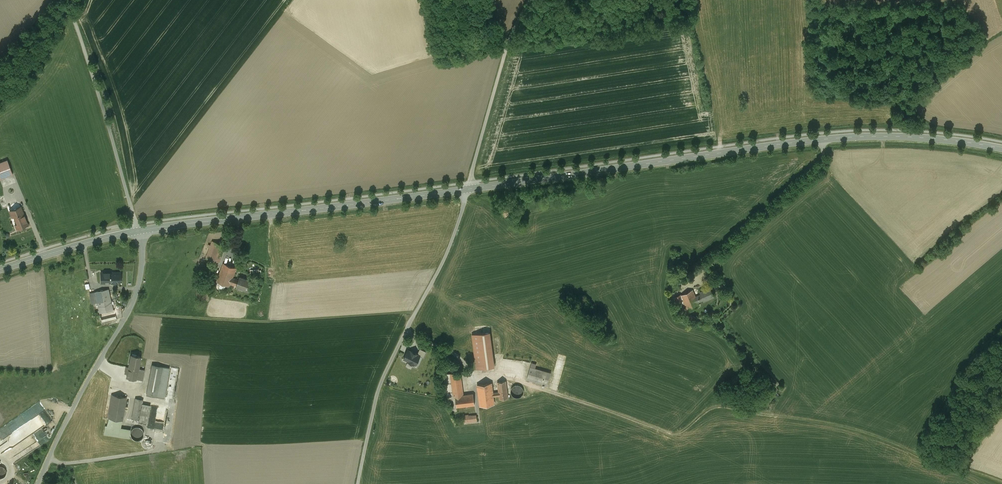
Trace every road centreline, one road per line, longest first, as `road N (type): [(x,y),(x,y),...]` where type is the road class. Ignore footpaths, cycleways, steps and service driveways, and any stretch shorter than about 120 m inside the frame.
road 1 (secondary): [(1001,148),(931,138),(821,139),(469,189)]
road 2 (track): [(543,389),(671,434),(719,405),(844,427),(1001,483)]
road 3 (secondary): [(469,189),(139,231)]
road 4 (unclassified): [(358,483),(382,381),(454,239),(469,189)]
road 5 (unclassified): [(139,231),(136,293),(35,483)]
road 6 (unclassified): [(63,0),(139,231)]
road 7 (unclassified): [(530,0),(510,42),(469,189)]
road 8 (secondary): [(139,231),(0,269)]

